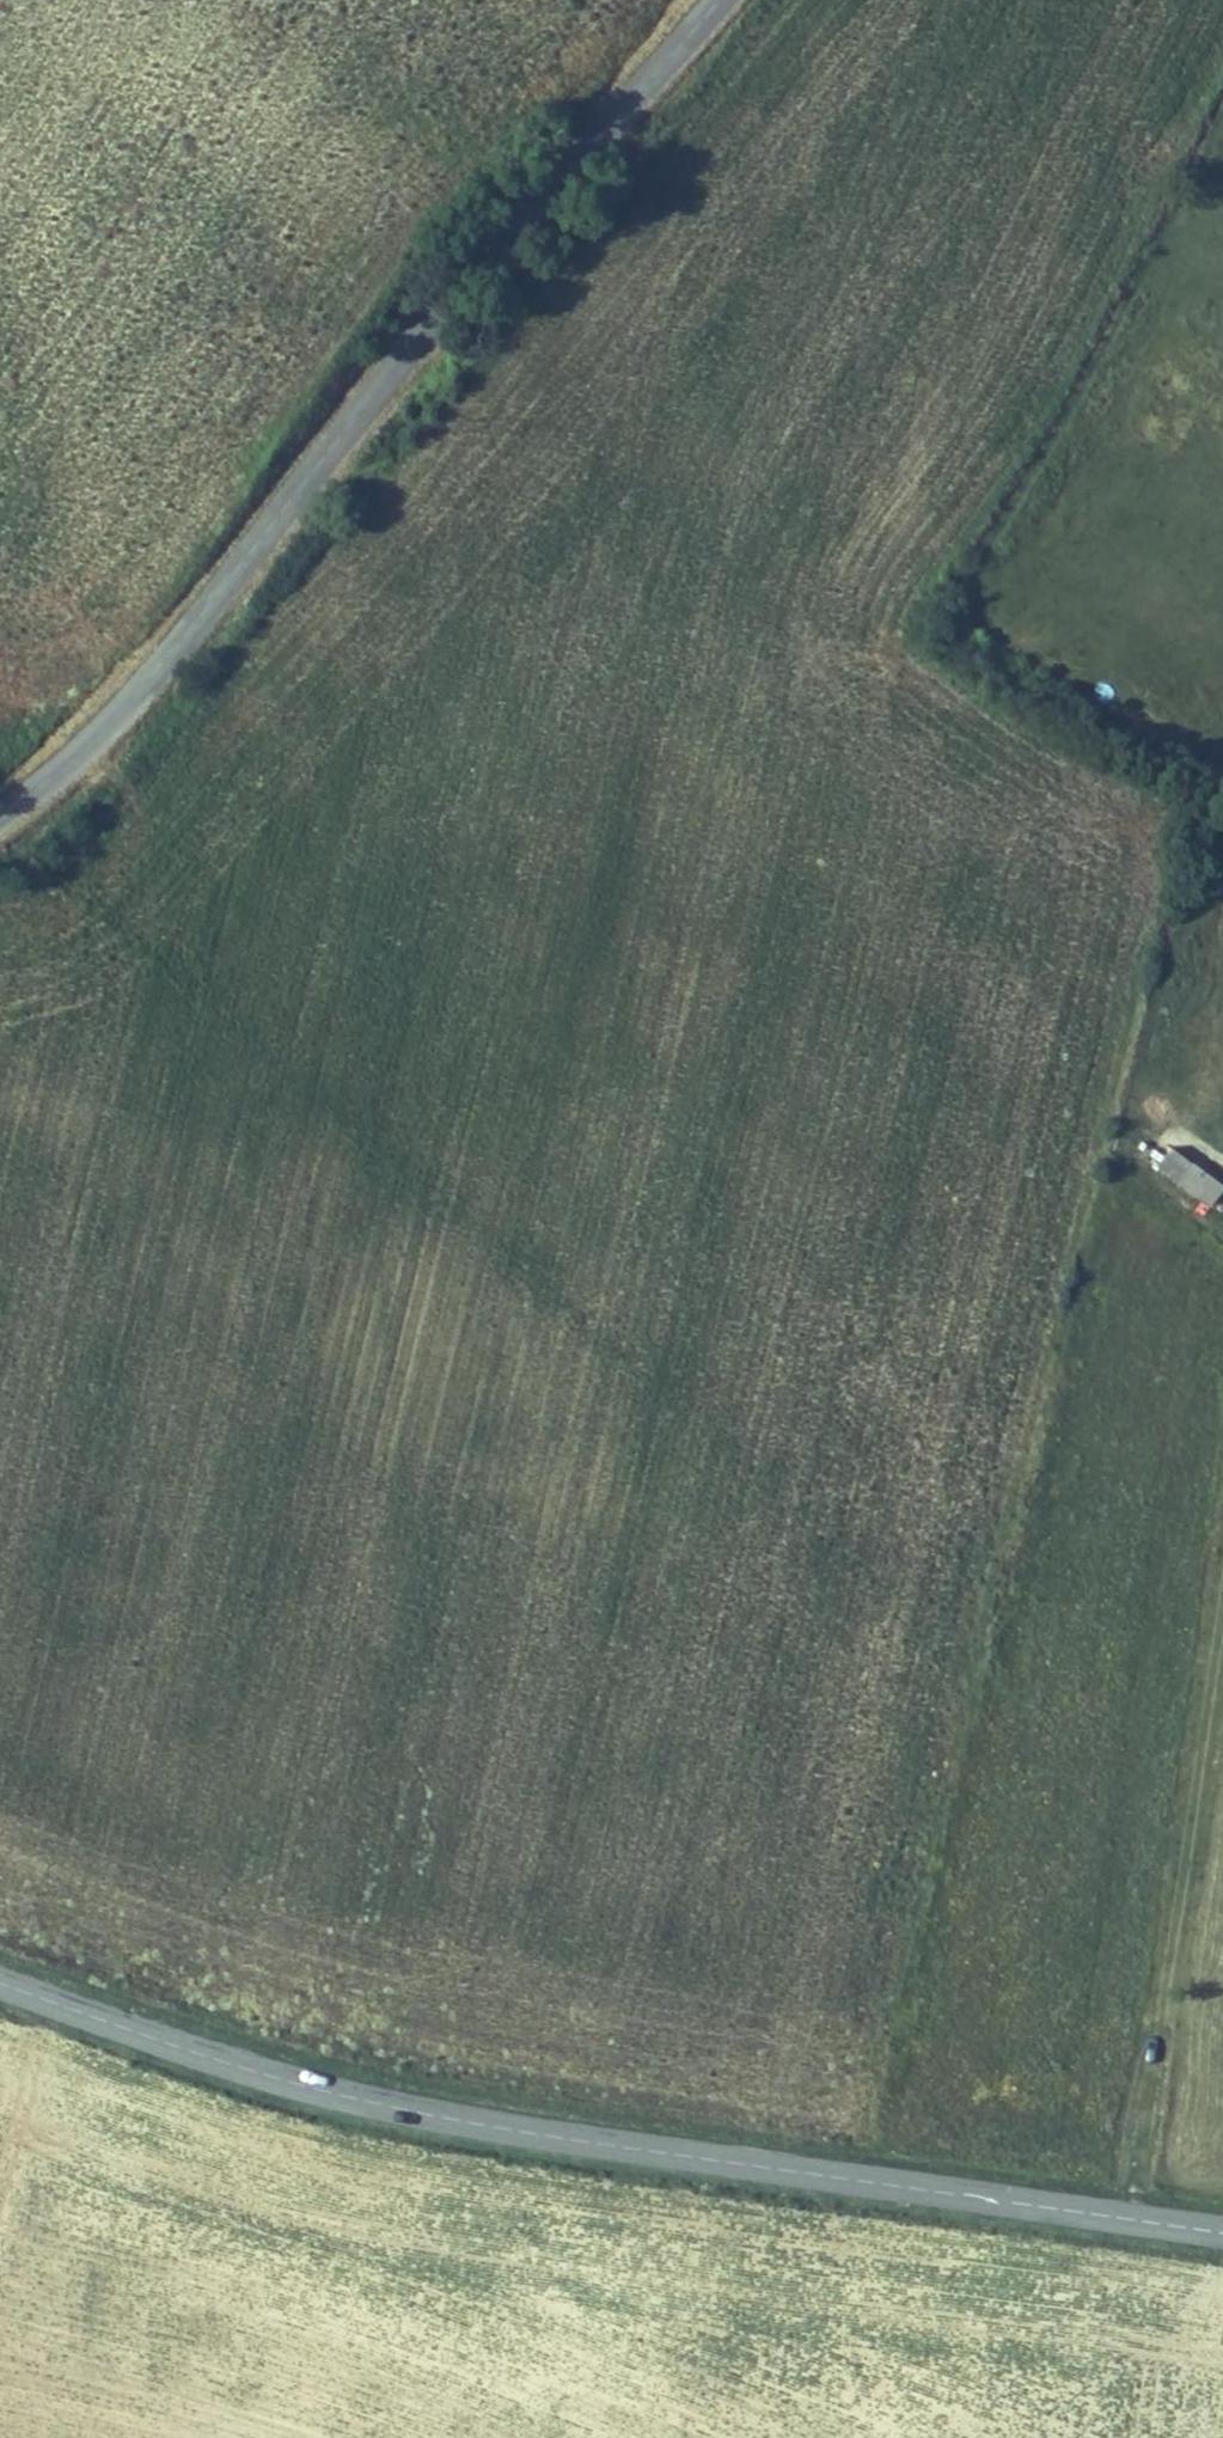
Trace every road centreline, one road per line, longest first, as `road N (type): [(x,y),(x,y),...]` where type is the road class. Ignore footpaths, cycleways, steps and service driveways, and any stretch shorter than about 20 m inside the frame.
road 1 (tertiary): [(1222,2233),(493,2128),(247,2070),(0,1984)]
road 2 (tertiary): [(718,0),(432,319),(126,705),(0,815)]

